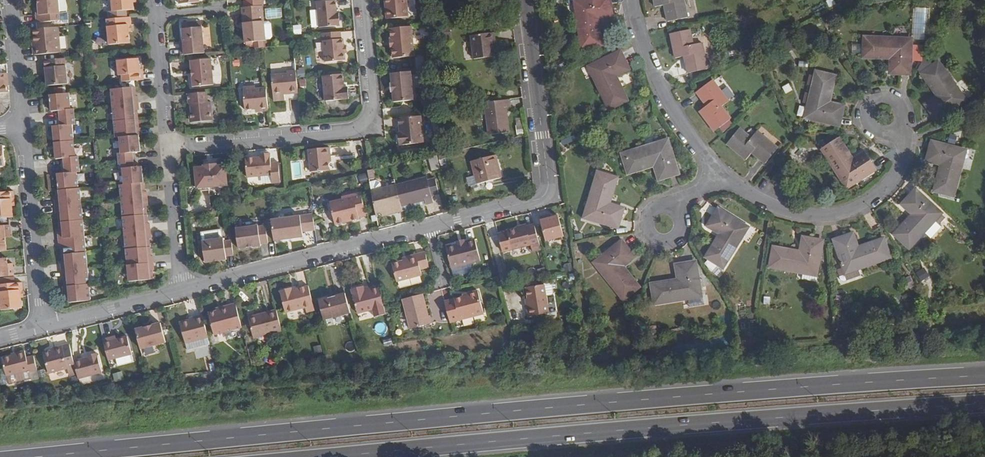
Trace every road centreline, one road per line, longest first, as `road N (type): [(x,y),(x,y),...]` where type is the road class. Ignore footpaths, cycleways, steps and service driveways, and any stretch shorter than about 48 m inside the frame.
road 1 (trunk): [(984,376),(40,456)]
road 2 (trunk): [(338,456),(984,404)]
road 3 (residential): [(362,0),(371,103),(360,125),(168,147)]
road 4 (residential): [(431,227),(536,199),(548,181),(526,0)]
road 5 (residential): [(721,175),(799,215),(866,205),(902,160),(903,139),(884,115)]
road 6 (residential): [(182,291),(431,227)]
road 7 (residential): [(24,127),(44,326)]
road 8 (residential): [(635,0),(658,82),(721,175)]
road 9 (residential): [(168,147),(155,0)]
road 10 (residential): [(182,291),(168,147)]
road 11 (residential): [(44,326),(182,291)]
road 12 (residential): [(13,0),(24,127)]

